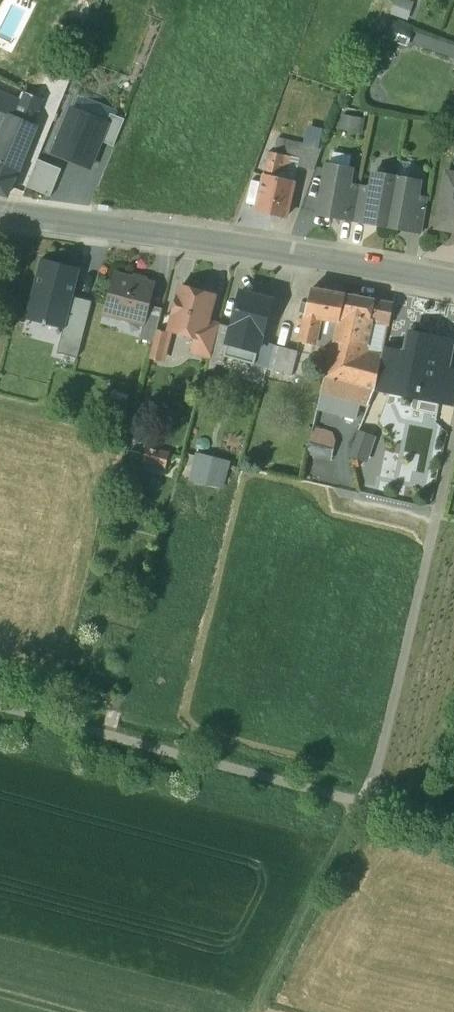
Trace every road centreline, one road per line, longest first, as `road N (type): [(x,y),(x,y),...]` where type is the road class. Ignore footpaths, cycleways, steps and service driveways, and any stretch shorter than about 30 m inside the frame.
road 1 (unclassified): [(453,283),(0,214)]
road 2 (track): [(0,705),(364,804)]
road 3 (track): [(443,490),(364,804)]
road 4 (track): [(269,1011),(364,804)]

